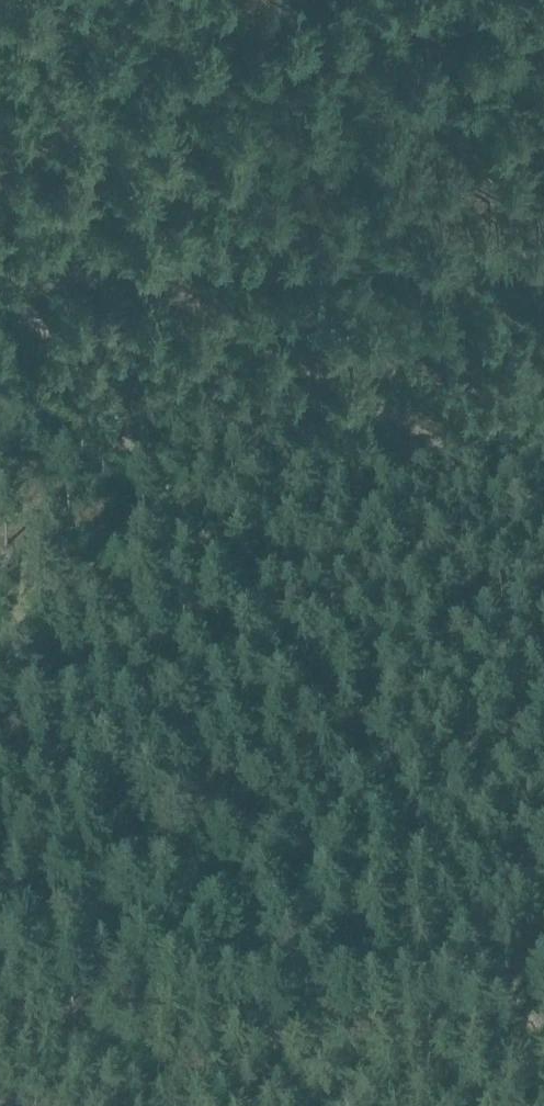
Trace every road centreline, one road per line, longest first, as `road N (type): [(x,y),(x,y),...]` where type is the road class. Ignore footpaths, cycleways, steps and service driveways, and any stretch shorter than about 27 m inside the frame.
road 1 (track): [(543,1025),(9,289)]
road 2 (track): [(543,267),(219,263),(0,289)]
road 3 (track): [(149,268),(543,502)]
road 4 (track): [(0,511),(56,495),(120,441)]

